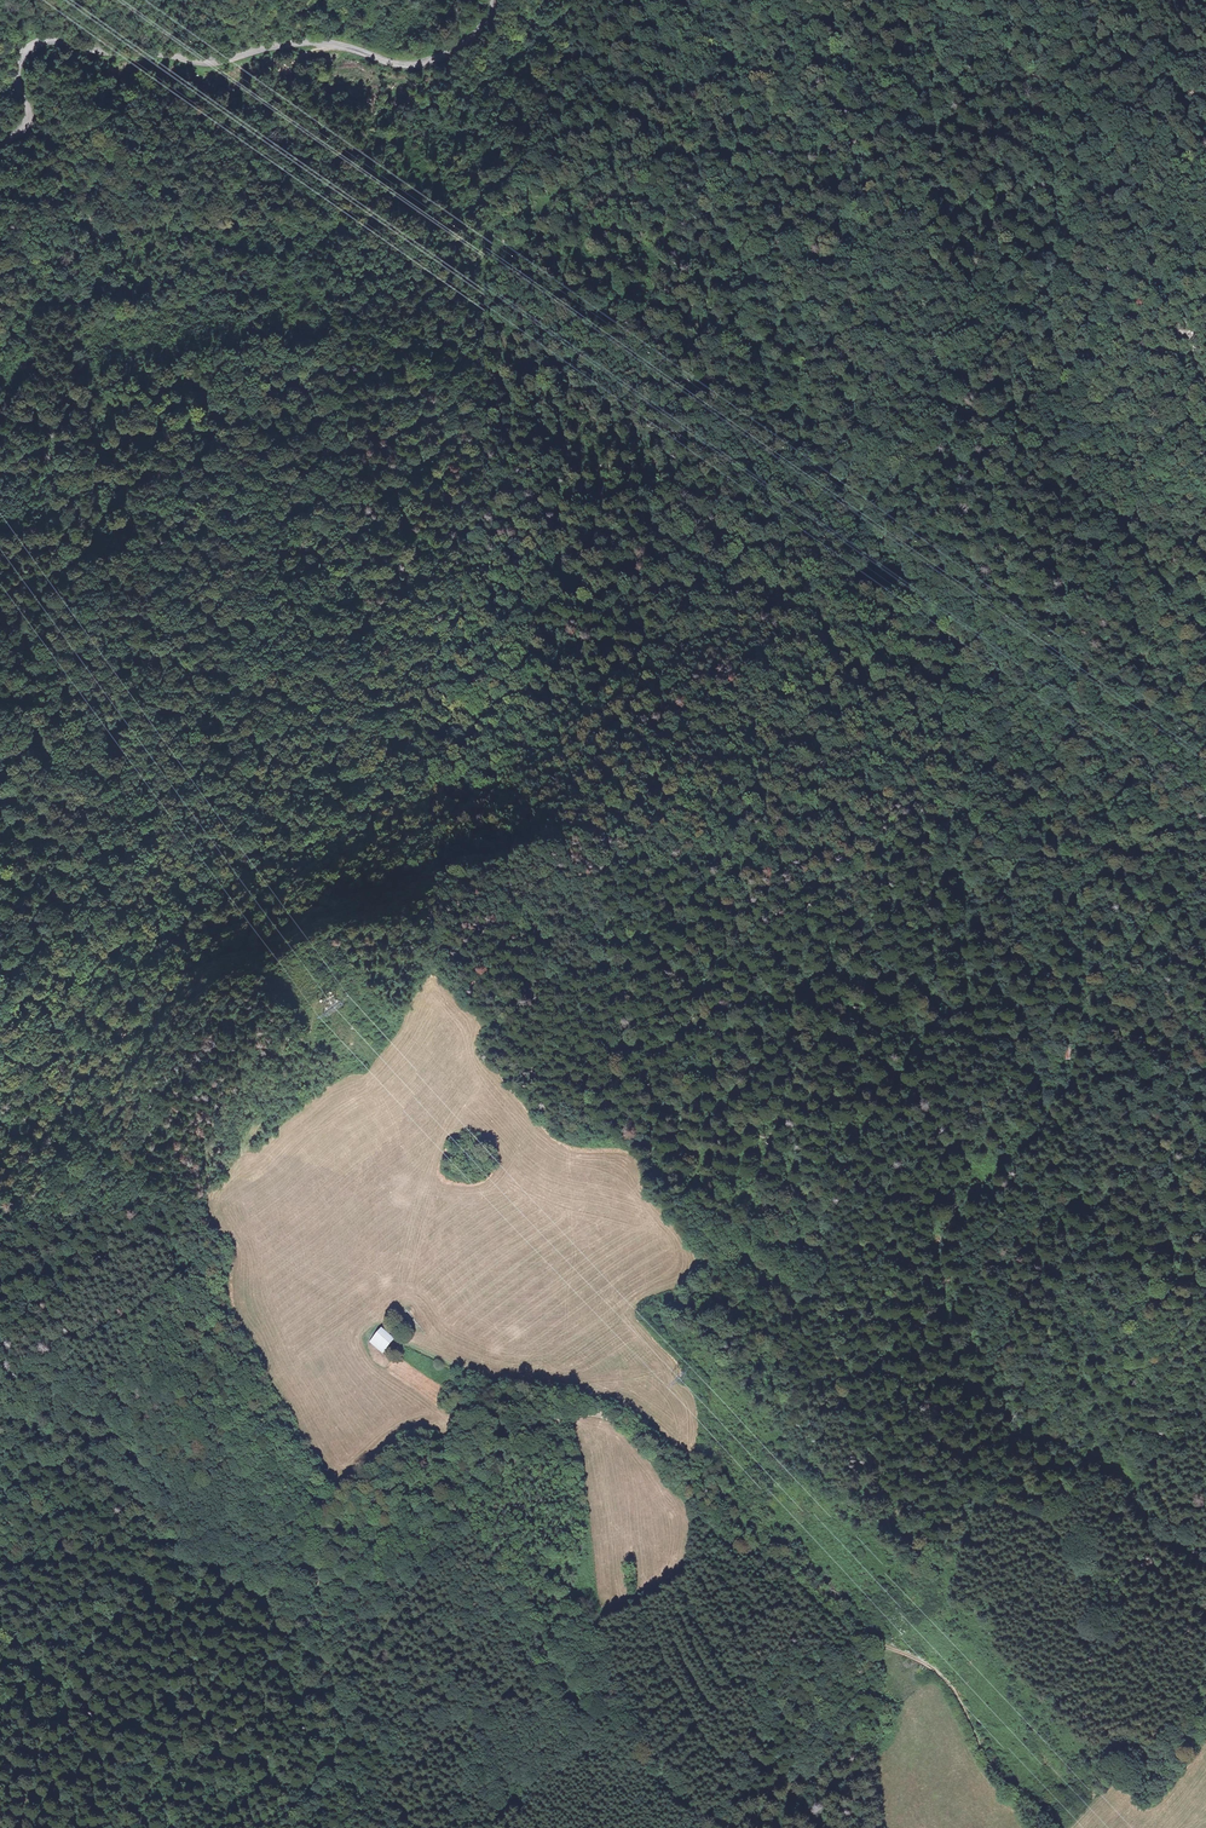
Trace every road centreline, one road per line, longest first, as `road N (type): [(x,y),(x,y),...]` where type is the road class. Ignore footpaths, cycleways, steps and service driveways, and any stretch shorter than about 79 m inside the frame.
road 1 (track): [(1021,1827),(953,1682),(880,1644),(799,1569),(707,1520),(671,1453),(621,1419),(587,1409),(559,1414),(480,1457),(407,1465),(376,1481),(327,1559)]
road 2 (tertiary): [(0,146),(35,116),(22,80),(25,52),(58,34),(103,48),(226,61),(322,41),(412,62),(481,36),(498,0)]
road 3 (track): [(0,1672),(34,1665),(94,1624),(166,1597),(281,1585),(327,1559)]

